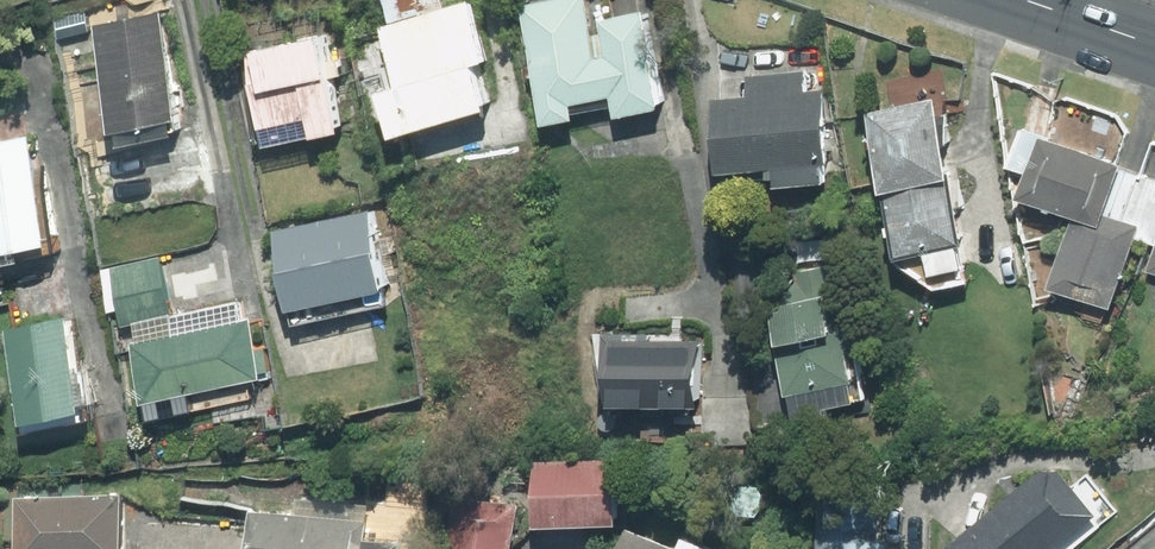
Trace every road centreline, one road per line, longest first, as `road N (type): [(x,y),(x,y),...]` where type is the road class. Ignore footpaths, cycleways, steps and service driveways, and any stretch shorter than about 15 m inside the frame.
road 1 (secondary): [(1041,0),(1154,40)]

